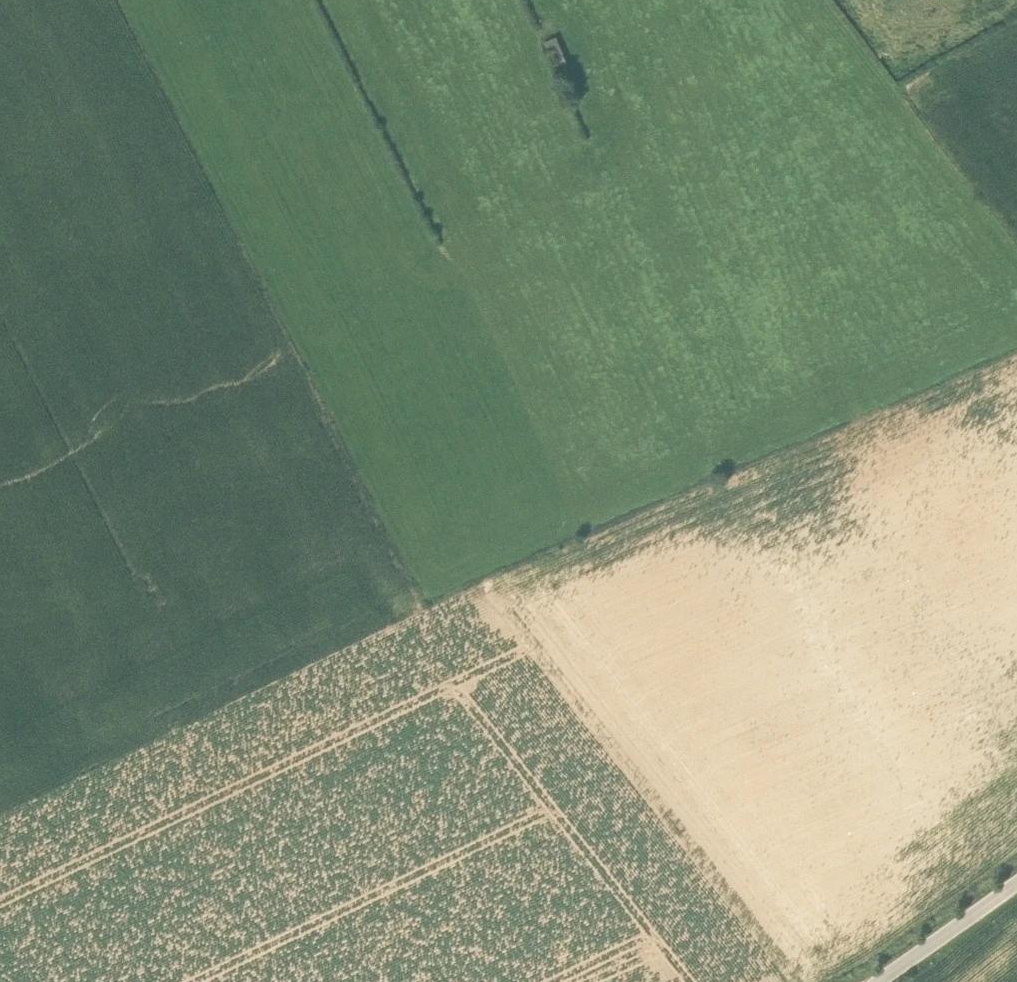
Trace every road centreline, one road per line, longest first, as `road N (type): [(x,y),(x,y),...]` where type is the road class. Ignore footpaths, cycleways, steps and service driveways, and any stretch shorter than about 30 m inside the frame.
road 1 (unclassified): [(876,981),(1016,882)]

